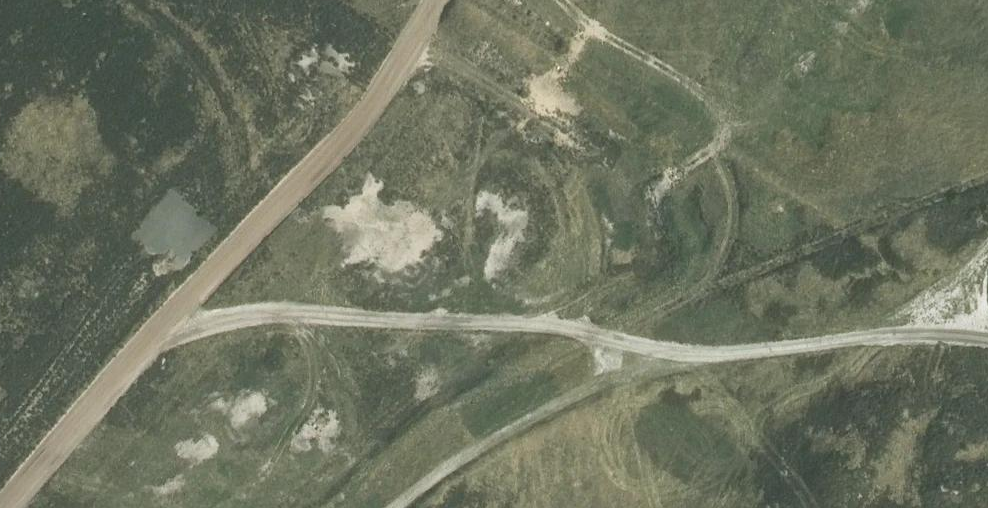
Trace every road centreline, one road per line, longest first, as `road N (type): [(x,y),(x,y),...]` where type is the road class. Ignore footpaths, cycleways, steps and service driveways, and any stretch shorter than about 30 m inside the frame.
road 1 (track): [(435,0),(369,115),(129,367),(10,507)]
road 2 (track): [(399,507),(446,470),(595,395),(726,355),(872,336),(987,253)]
road 3 (track): [(129,367),(183,335),(283,317),(503,323),(726,355)]

